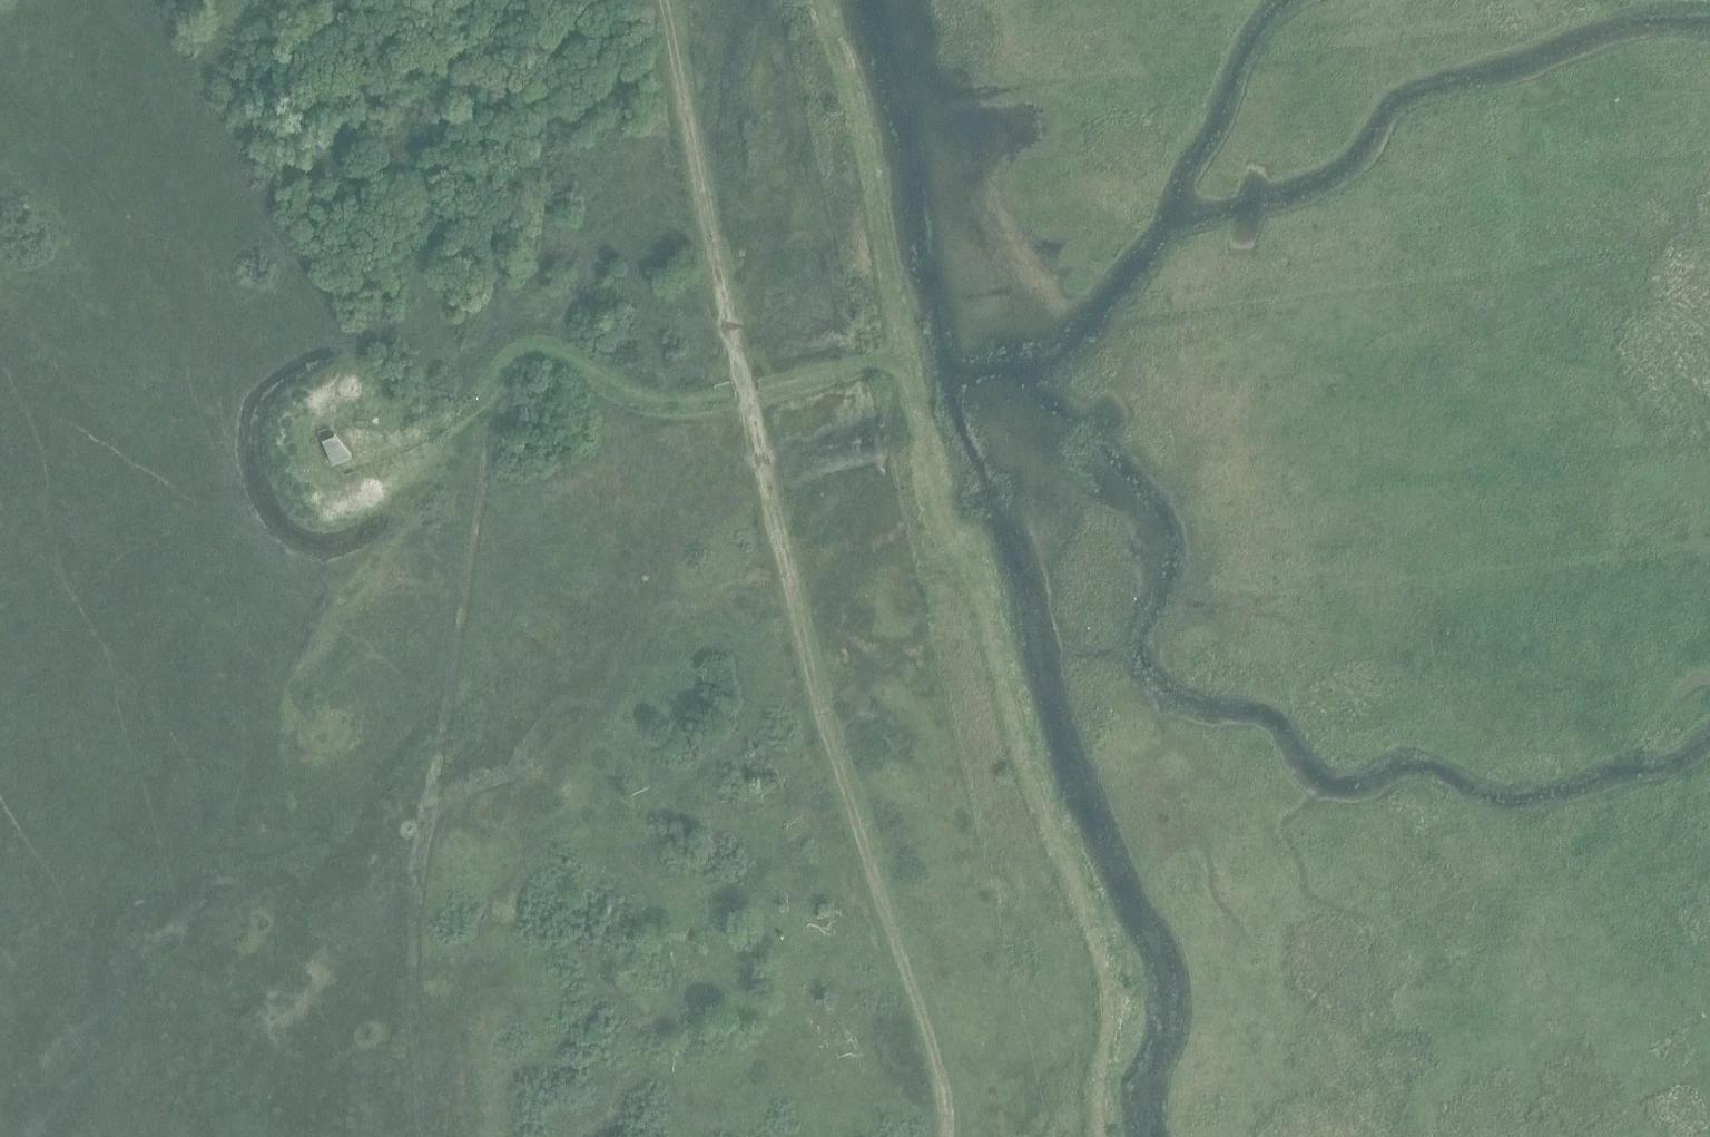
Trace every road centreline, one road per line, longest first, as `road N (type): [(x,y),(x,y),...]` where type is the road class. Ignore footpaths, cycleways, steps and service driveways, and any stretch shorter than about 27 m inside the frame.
road 1 (track): [(662,0),(829,754),(937,1068),(938,1136)]
road 2 (track): [(412,1136),(400,852),(478,479),(495,258),(457,0)]

